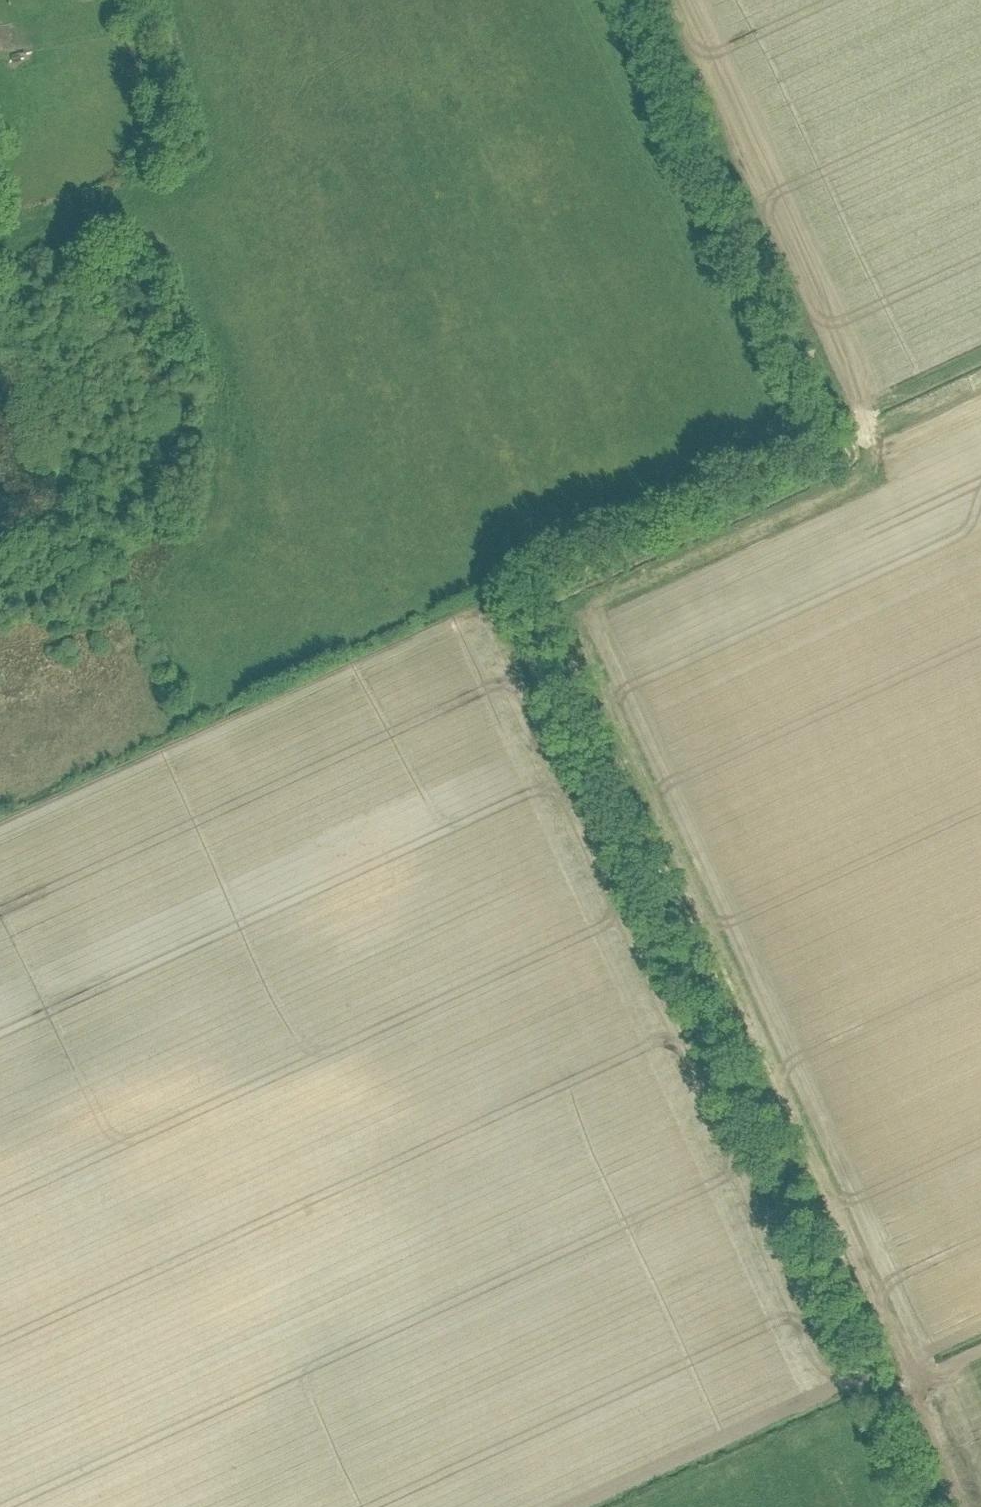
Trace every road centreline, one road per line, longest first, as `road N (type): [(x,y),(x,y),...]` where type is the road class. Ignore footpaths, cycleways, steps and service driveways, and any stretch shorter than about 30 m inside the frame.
road 1 (track): [(962,1506),(568,622)]

